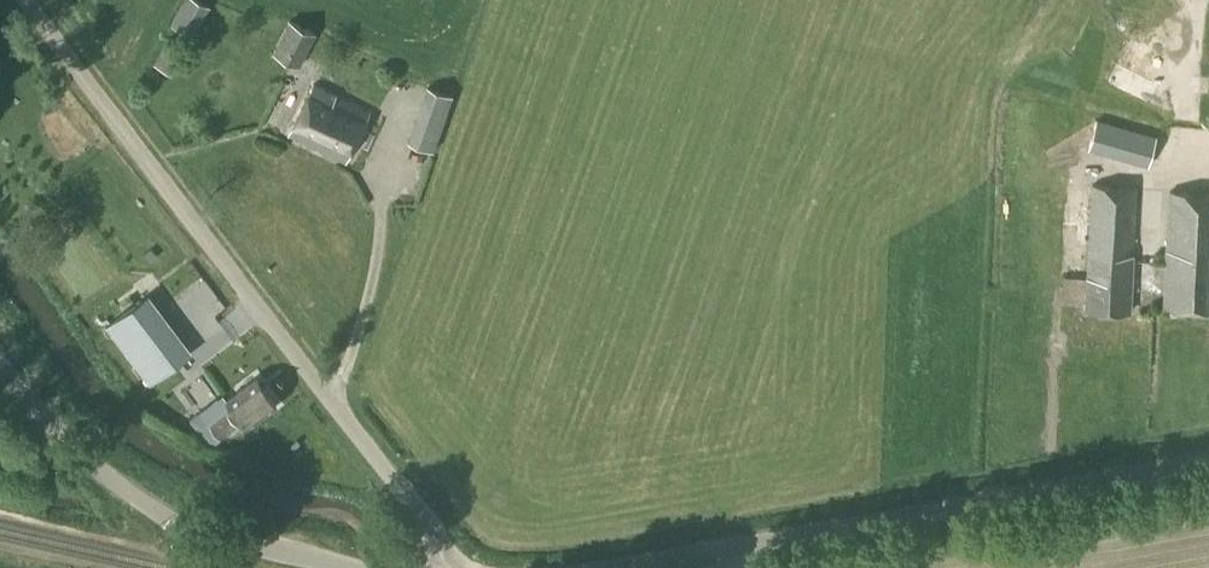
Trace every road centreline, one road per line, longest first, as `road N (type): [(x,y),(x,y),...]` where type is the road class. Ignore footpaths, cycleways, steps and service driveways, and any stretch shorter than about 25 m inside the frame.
road 1 (unclassified): [(449,567),(439,536),(27,0)]
road 2 (unclassified): [(1208,466),(647,567)]
road 3 (unclassified): [(194,529),(100,468),(0,365)]
road 4 (unclassified): [(364,567),(194,529)]

